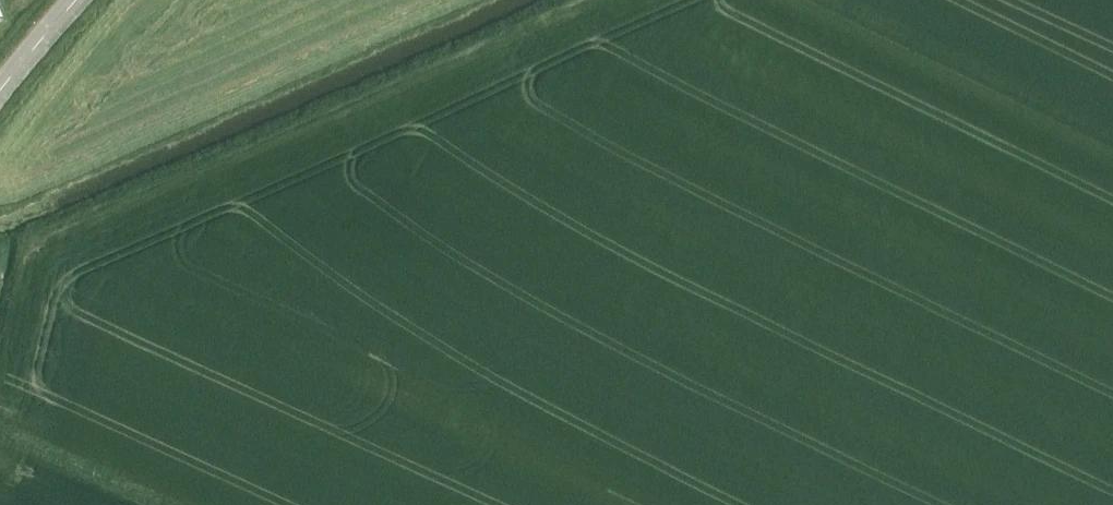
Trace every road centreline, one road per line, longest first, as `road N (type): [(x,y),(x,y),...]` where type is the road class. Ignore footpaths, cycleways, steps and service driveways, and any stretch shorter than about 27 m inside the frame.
road 1 (tertiary): [(79,0),(0,95)]

